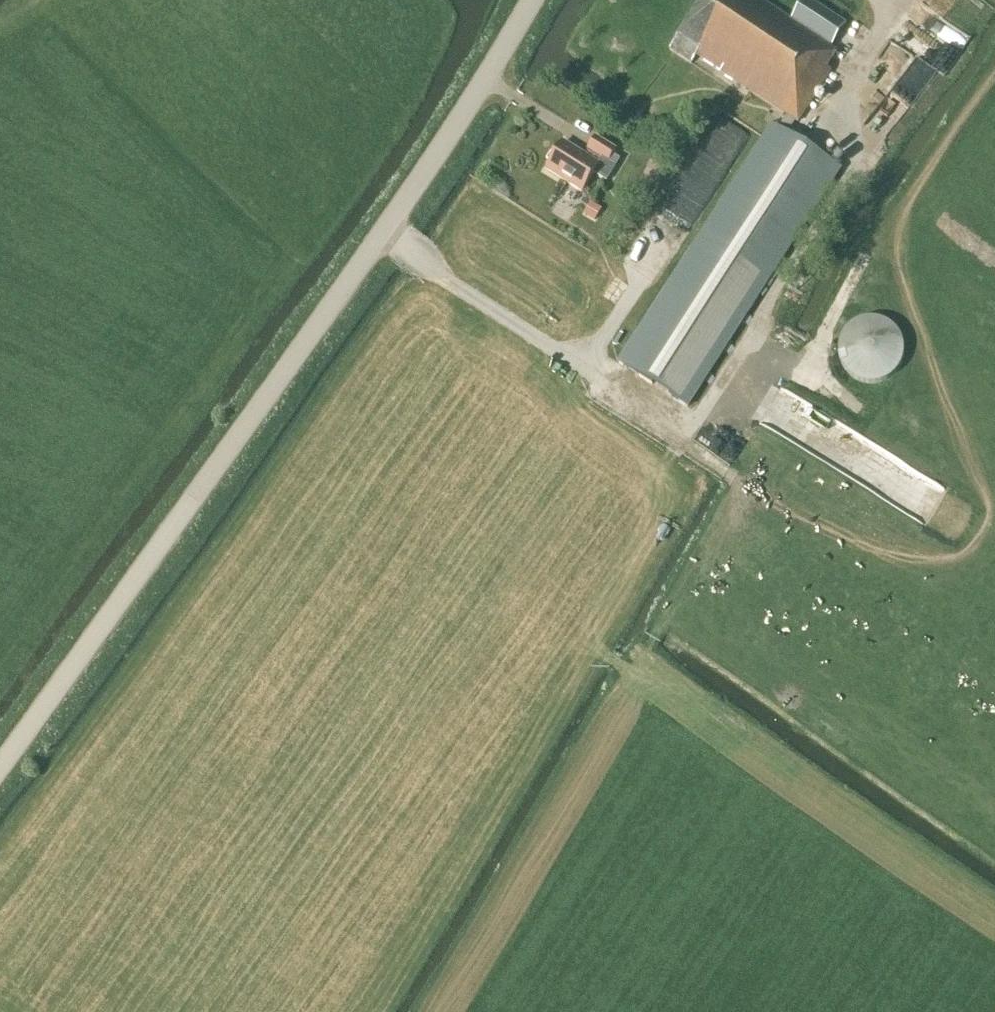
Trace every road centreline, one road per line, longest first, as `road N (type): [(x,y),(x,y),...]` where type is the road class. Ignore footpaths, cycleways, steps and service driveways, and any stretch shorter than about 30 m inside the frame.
road 1 (tertiary): [(0,769),(385,232),(533,0)]

